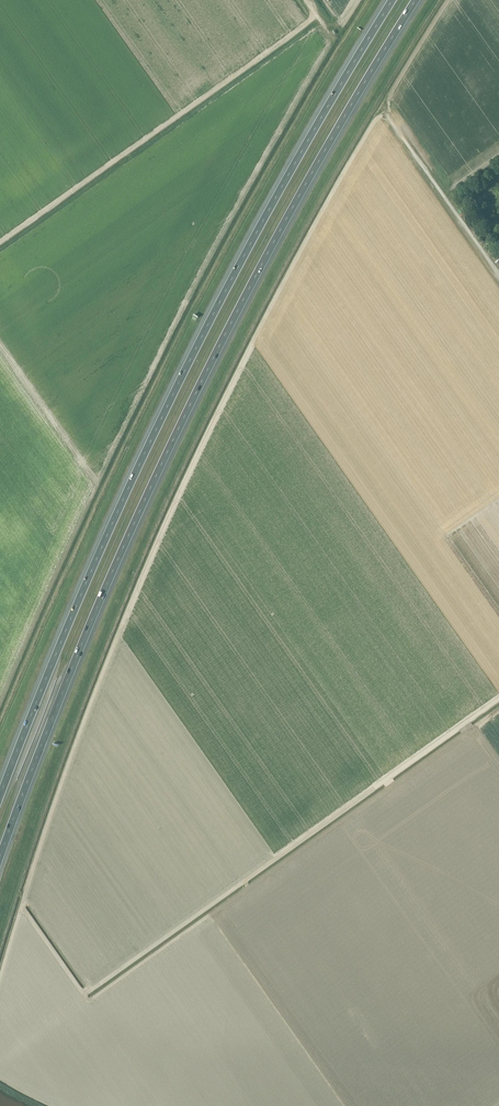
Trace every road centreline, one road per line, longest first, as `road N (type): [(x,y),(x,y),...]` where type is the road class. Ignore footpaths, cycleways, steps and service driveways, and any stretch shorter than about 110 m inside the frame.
road 1 (motorway): [(0,856),(167,451),(282,226),(416,0)]
road 2 (motorway): [(392,0),(262,221),(150,441),(0,796)]
road 3 (track): [(317,16),(0,242)]
road 4 (unclassified): [(498,274),(387,116)]

